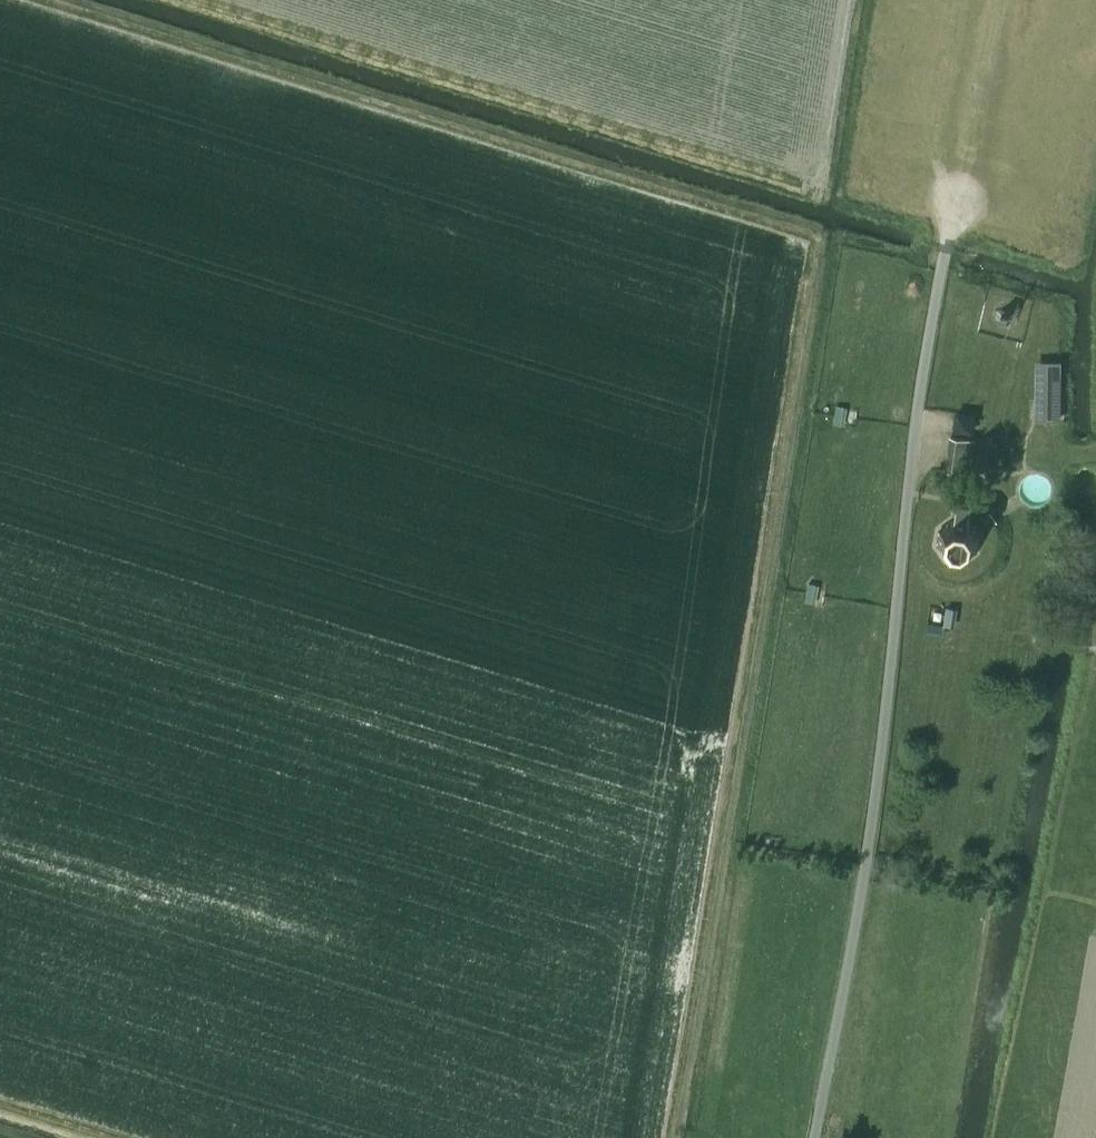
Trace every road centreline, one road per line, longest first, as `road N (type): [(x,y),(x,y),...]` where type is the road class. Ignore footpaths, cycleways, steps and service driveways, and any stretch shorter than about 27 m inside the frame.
road 1 (unclassified): [(812,1137),(874,788),(928,337)]
road 2 (track): [(928,337),(994,0)]

